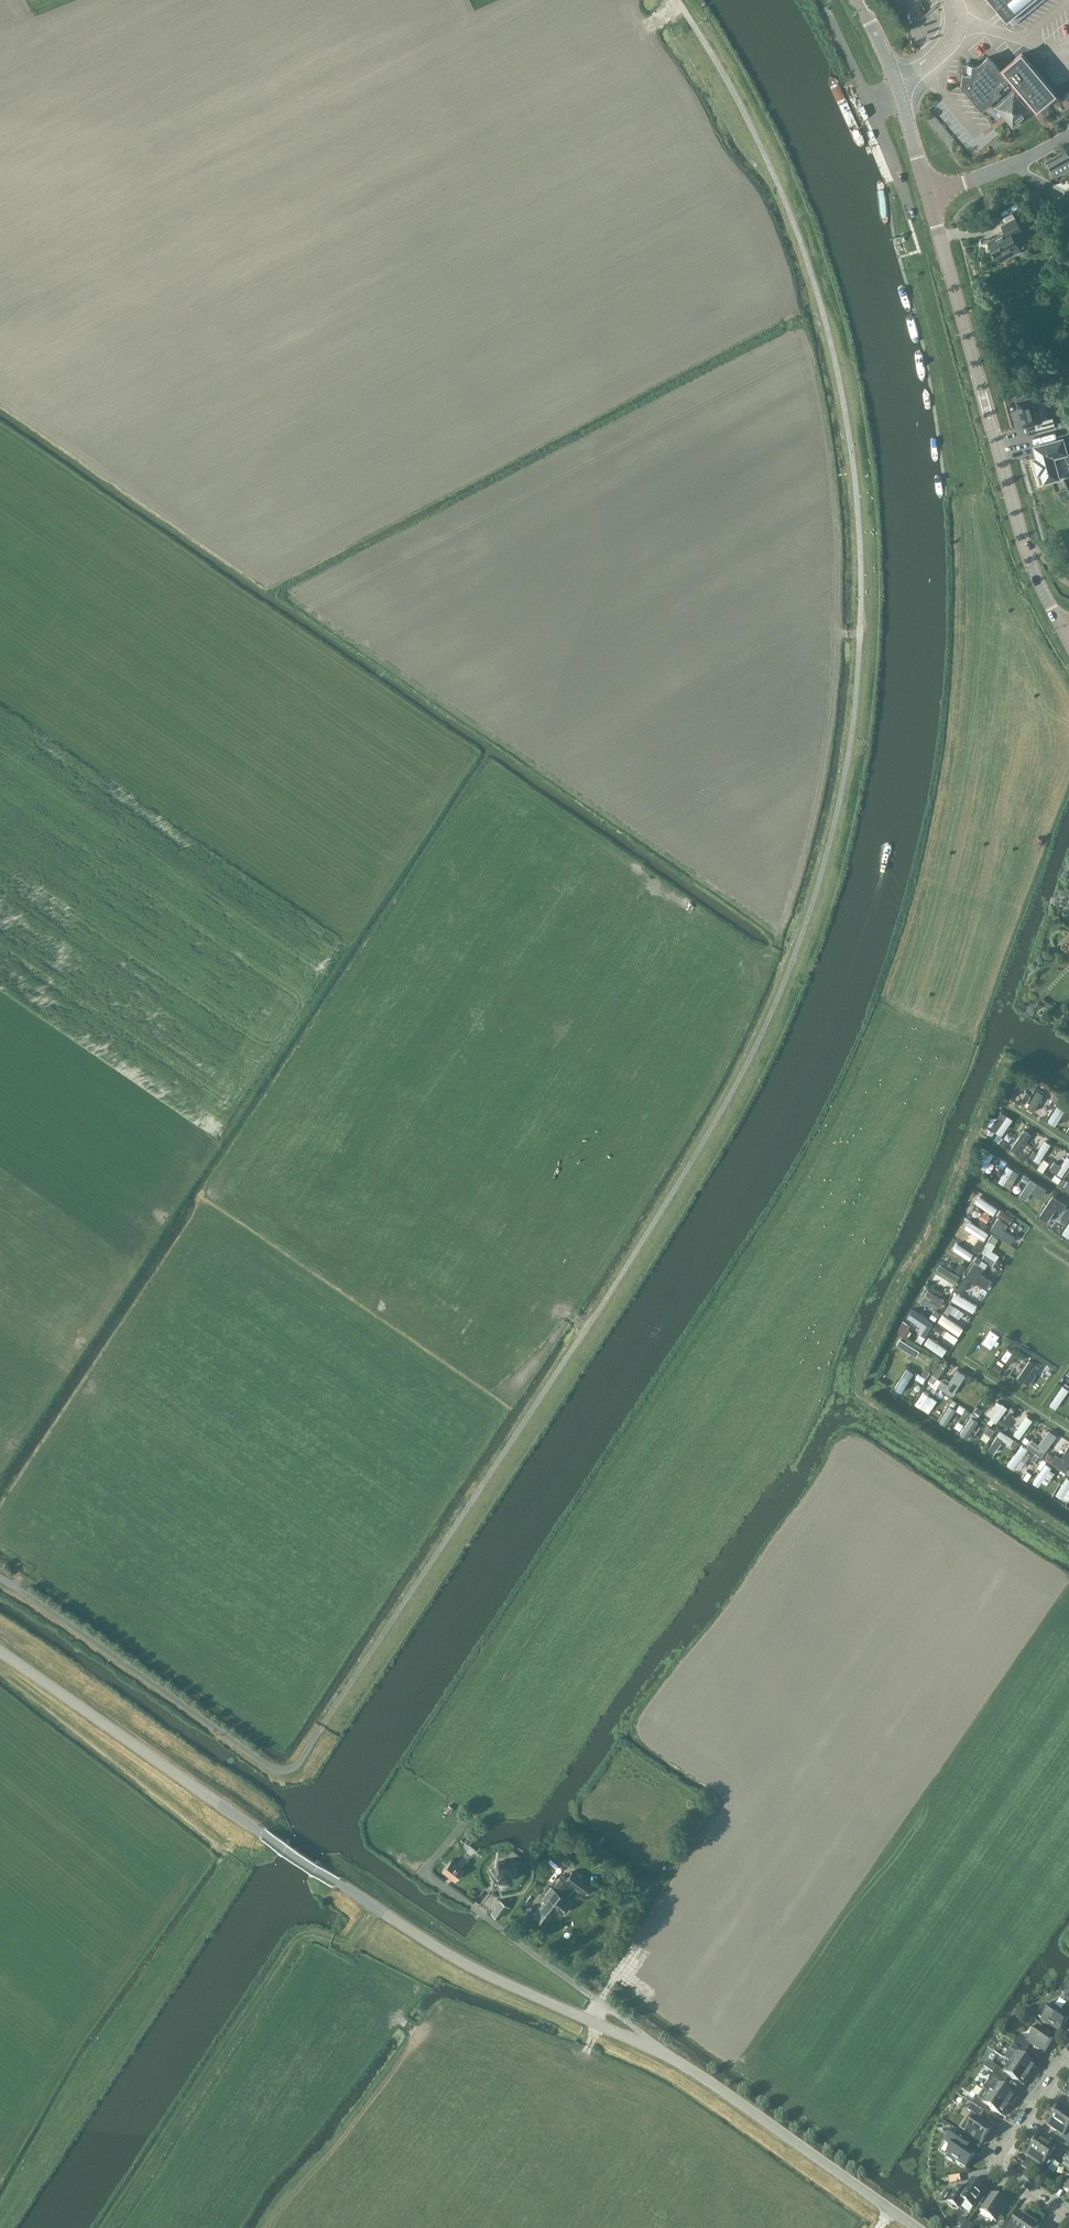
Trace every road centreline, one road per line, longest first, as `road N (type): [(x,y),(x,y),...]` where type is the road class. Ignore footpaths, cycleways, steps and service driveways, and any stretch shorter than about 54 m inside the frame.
road 1 (unclassified): [(917,2227),(684,2065),(473,1967),(407,1927),(0,1650)]
road 2 (tertiary): [(1063,628),(1024,544),(929,194)]
road 3 (unclassified): [(0,1577),(275,1769),(298,1764),(322,1726)]
road 4 (residential): [(1068,2057),(999,2161),(1068,2214)]
road 5 (tertiary): [(929,194),(897,83),(857,0)]
road 6 (unclassified): [(929,194),(1068,134)]

